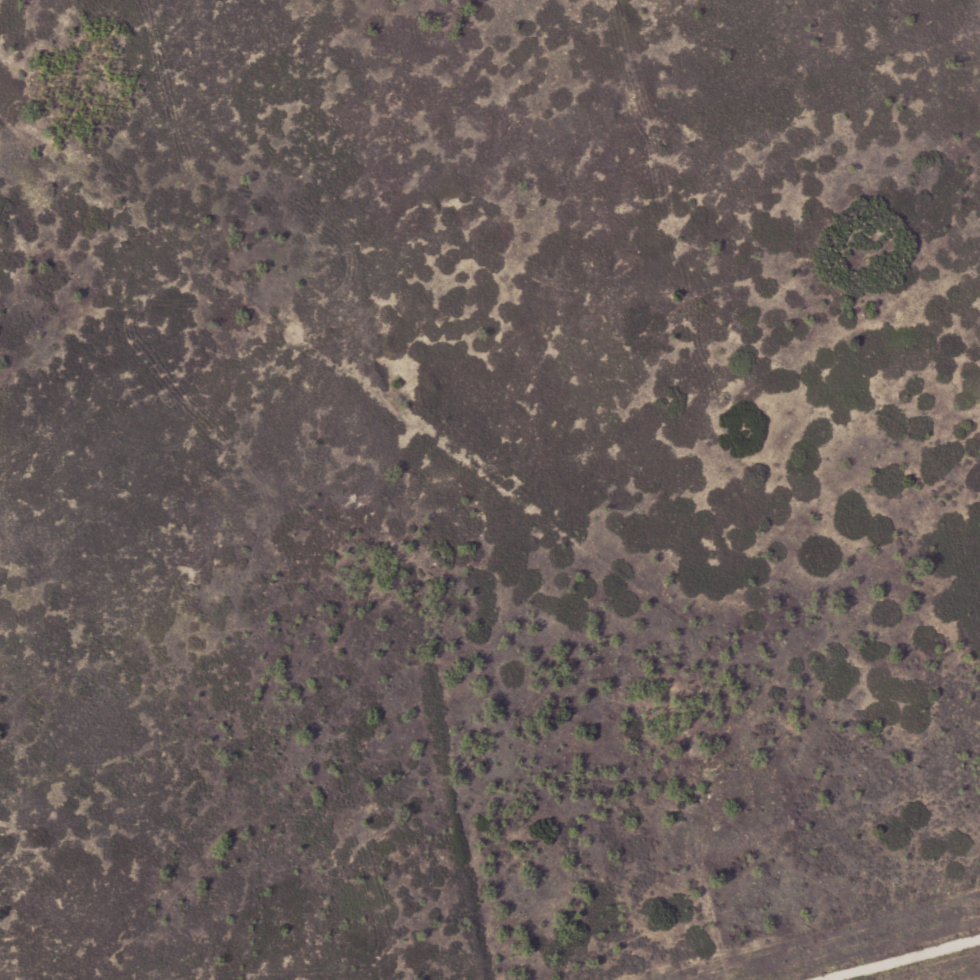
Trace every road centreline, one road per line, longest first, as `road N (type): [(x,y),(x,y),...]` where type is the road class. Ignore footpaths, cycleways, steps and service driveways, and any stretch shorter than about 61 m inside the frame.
road 1 (track): [(748,979),(696,793)]

